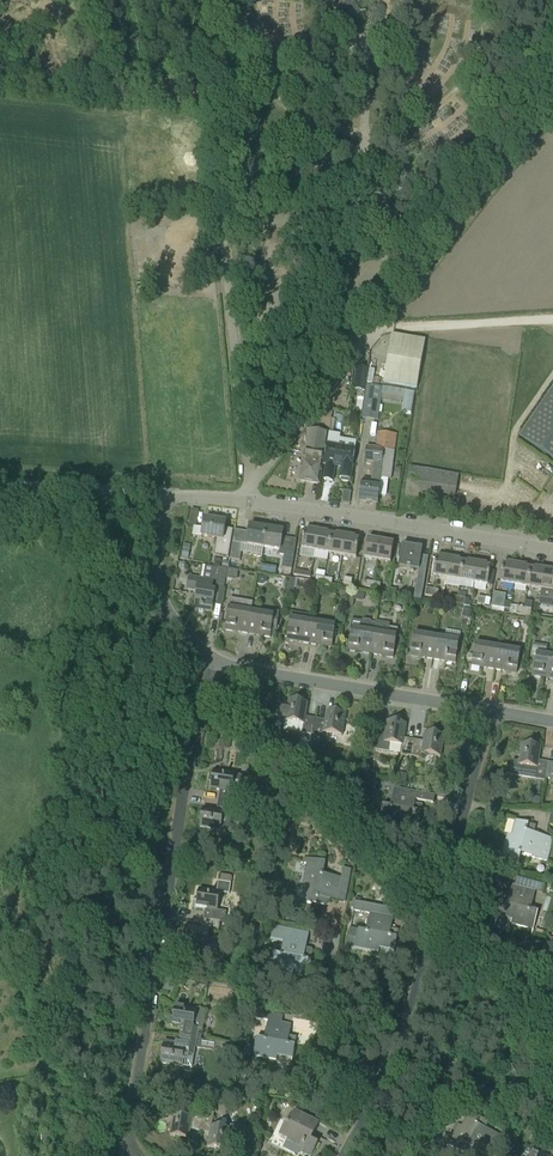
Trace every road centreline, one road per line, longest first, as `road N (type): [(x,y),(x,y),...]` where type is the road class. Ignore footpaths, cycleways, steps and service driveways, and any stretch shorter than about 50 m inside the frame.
road 1 (residential): [(131,1155),(125,1138),(199,700),(218,666)]
road 2 (residential): [(383,1084),(400,1047),(490,711)]
road 3 (residential): [(552,551),(249,501)]
road 4 (residential): [(249,501),(251,484),(427,269)]
road 5 (residential): [(490,711),(218,666)]
road 6 (track): [(552,109),(427,269)]
road 7 (residential): [(218,666),(174,619),(161,593),(162,502)]
road 8 (residential): [(383,1084),(326,1040),(321,1023),(337,937)]
road 9 (unclassified): [(162,502),(138,492),(0,485)]

